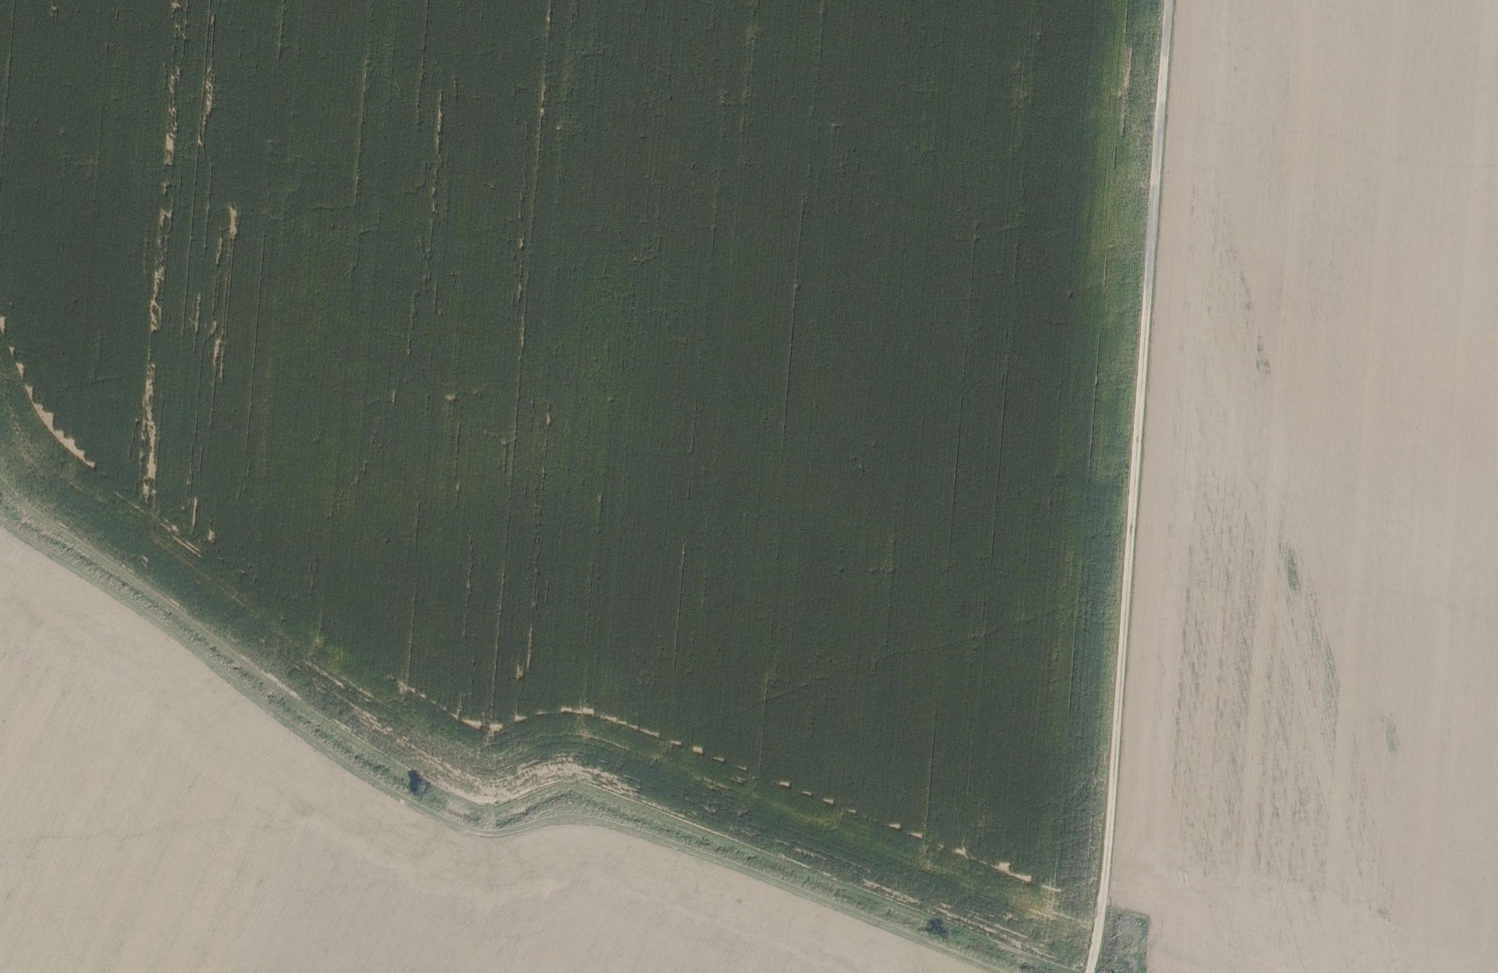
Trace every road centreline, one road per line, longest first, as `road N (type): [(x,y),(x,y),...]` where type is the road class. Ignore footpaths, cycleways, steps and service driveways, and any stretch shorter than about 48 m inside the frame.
road 1 (track): [(1088,972),(1114,782),(1169,0)]

